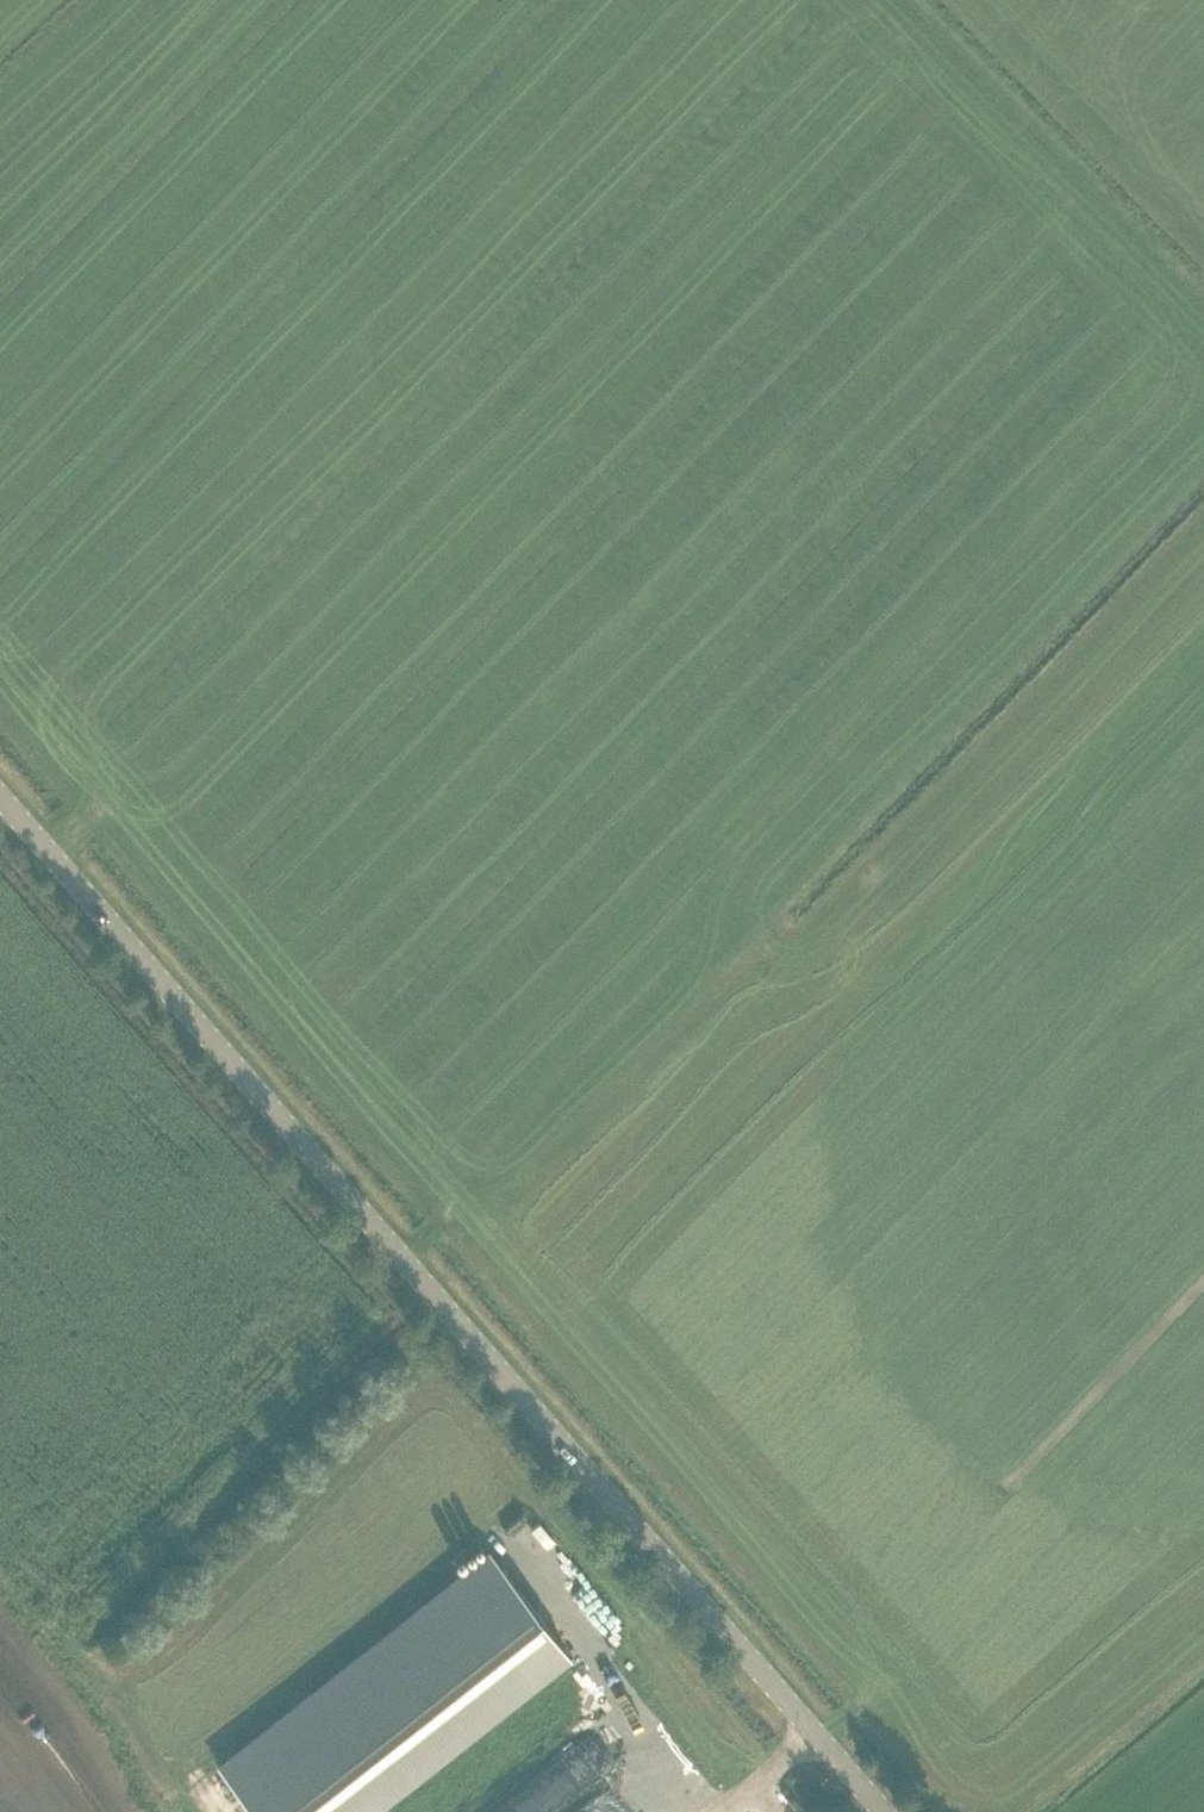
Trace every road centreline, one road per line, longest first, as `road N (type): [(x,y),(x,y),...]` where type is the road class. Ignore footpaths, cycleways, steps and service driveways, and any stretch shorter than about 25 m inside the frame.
road 1 (unclassified): [(882,1811),(0,802)]

